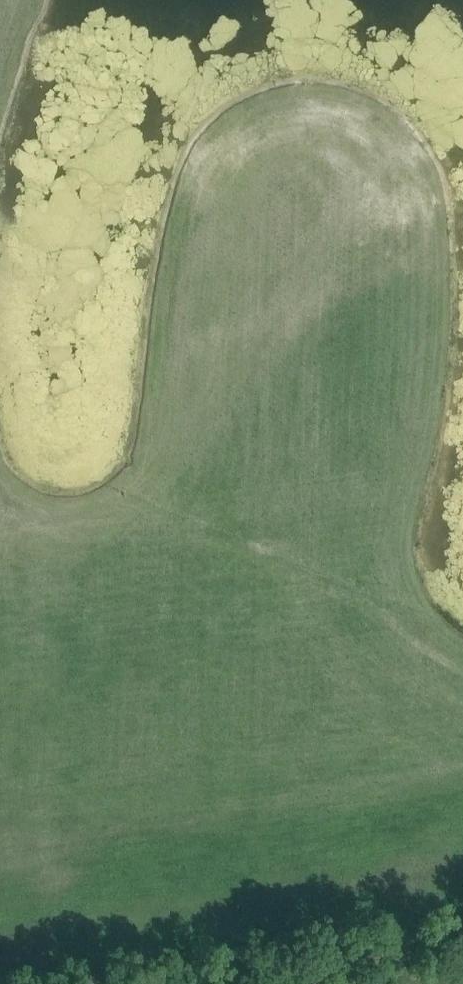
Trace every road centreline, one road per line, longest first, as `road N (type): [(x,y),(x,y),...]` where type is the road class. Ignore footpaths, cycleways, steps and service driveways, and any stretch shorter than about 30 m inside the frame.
road 1 (track): [(462,945),(232,983)]

